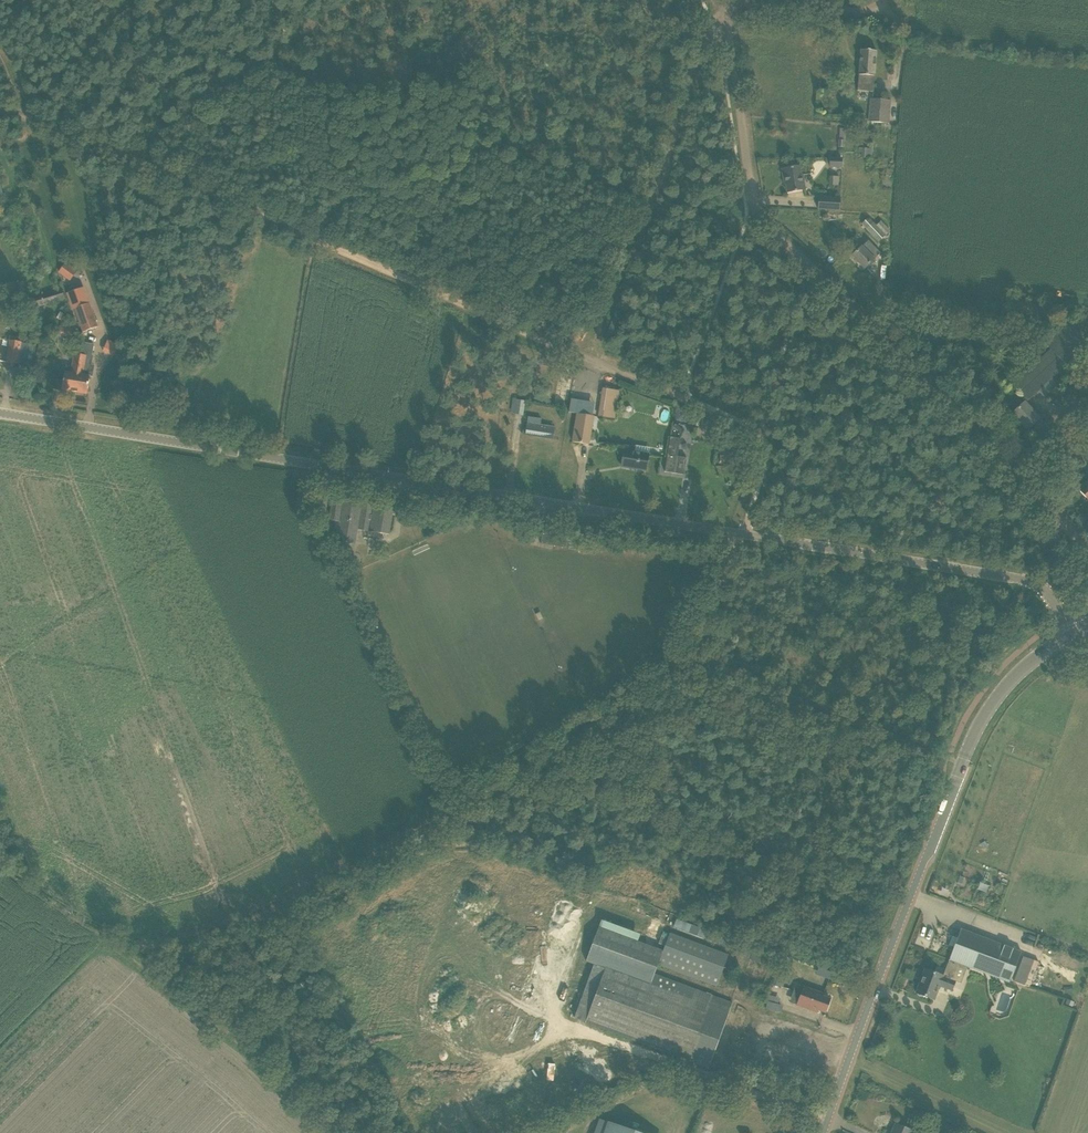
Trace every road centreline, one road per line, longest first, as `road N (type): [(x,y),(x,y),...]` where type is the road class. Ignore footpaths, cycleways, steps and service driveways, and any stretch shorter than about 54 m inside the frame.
road 1 (tertiary): [(1073,637),(1039,584),(1022,579),(0,413)]
road 2 (track): [(740,533),(691,652),(652,691),(267,914),(152,965),(338,1132)]
road 3 (unclassified): [(1087,552),(761,213),(721,22)]
road 4 (tertiary): [(827,1132),(896,934),(984,723),(1011,681),(1073,637)]
road 5 (track): [(182,180),(677,395)]
road 6 (track): [(324,24),(121,153)]
road 7 (track): [(713,27),(646,202)]
road 8 (track): [(646,202),(583,358)]

